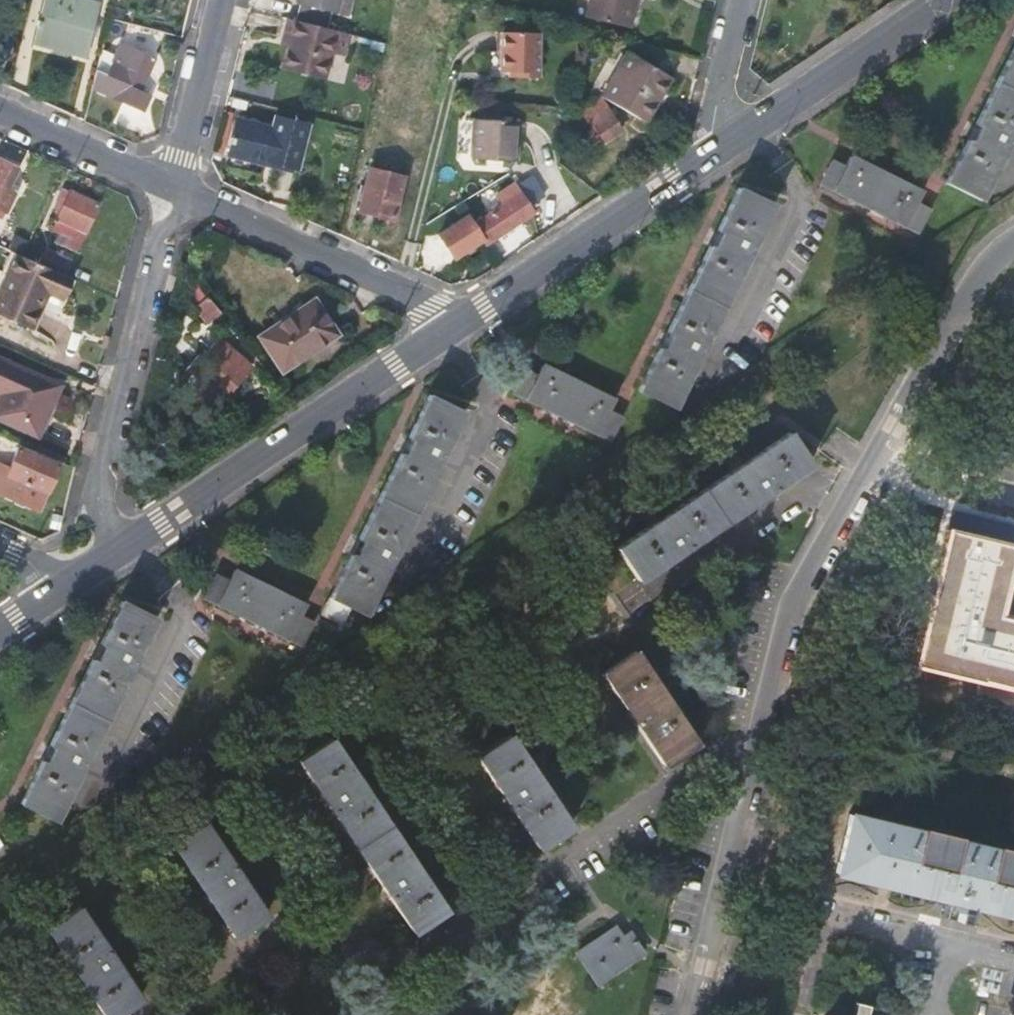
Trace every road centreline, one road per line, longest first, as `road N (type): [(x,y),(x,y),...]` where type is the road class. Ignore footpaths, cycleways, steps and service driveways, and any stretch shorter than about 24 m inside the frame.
road 1 (residential): [(1013,243),(975,281),(790,586),(691,1014)]
road 2 (secondary): [(458,326),(78,578)]
road 3 (residential): [(78,578),(174,188)]
road 4 (secondary): [(725,150),(458,326)]
road 5 (residential): [(174,188),(417,297),(458,326)]
road 6 (secondary): [(941,0),(725,150)]
road 7 (residential): [(174,188),(220,0)]
road 8 (residential): [(0,110),(174,188)]
road 9 (residential): [(725,150),(719,96),(743,0)]
road 10 (residential): [(825,915),(947,948)]

